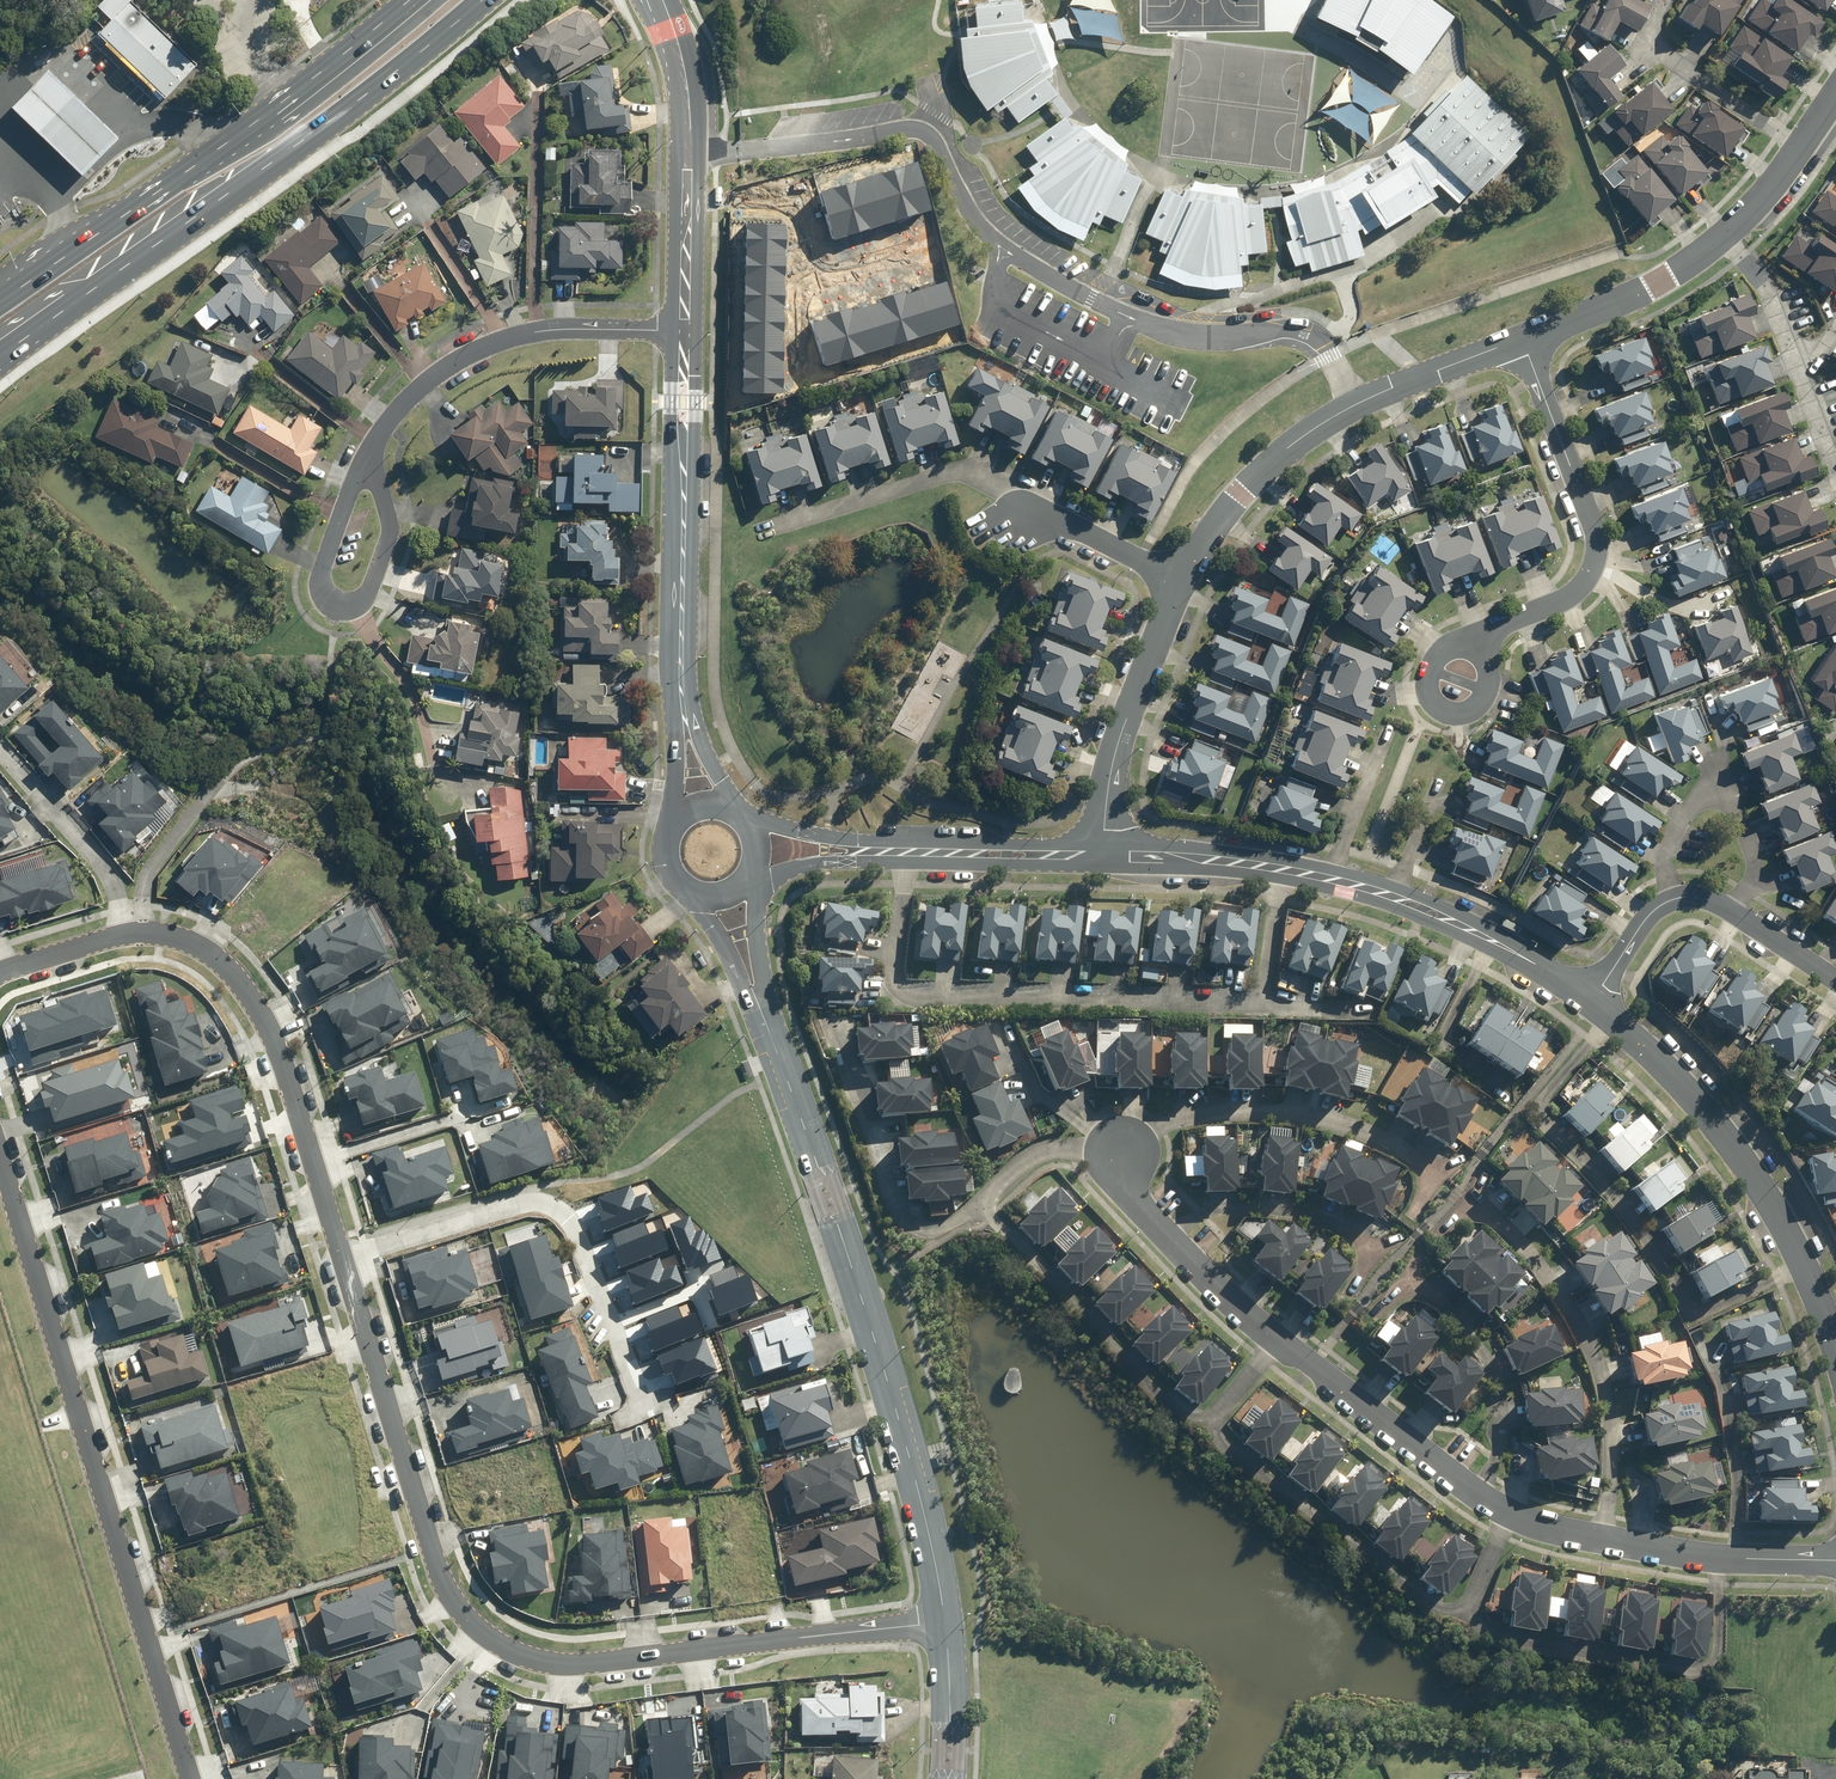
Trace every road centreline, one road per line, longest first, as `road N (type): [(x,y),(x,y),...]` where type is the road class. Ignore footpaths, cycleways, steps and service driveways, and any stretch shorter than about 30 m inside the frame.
road 1 (residential): [(345,1258),(441,1578),(455,1606),(493,1641),(551,1663),(591,1664),(945,1621)]
road 2 (residential): [(1117,1151),(1143,1210),(1277,1339),(1510,1513),(1596,1540),(1721,1559),(1835,1561)]
road 3 (residential): [(190,1778),(0,1156)]
road 4 (primary): [(479,0),(324,126),(0,356)]
road 5 (tertiary): [(945,1621),(923,1509),(828,1196),(781,1078)]
road 6 (residential): [(1104,855),(1238,863),(1357,884),(1423,907),(1592,998)]
road 7 (primary): [(0,301),(225,146),(411,0)]
road 8 (residential): [(345,1258),(545,1203),(576,1234),(640,1410)]
road 9 (residential): [(121,934),(192,941),(247,991),(270,1030),(345,1258)]
road 10 (tertiary): [(1182,580),(1241,493),(1297,440),(1383,392),(1521,338)]
road 11 (residential): [(1592,998),(1736,1148),(1807,1263),(1835,1335)]
road 12 (track): [(332,633),(257,649),(175,644),(23,507),(0,501)]
road 13 (residential): [(363,466),(404,401),(476,348),(541,330),(686,330)]
road 14 (residential): [(1480,634),(1561,599),(1579,585),(1593,552),(1521,338)]
road 15 (tertiary): [(680,665),(686,330)]
road 16 (tertiary): [(686,330),(682,102),(671,36),(655,0)]
road 17 (residential): [(1733,912),(1753,881),(1719,783),(1710,778),(1662,854),(1673,901)]
road 18 (tertiary): [(1104,855),(1117,748),(1182,580)]
road 19 (residential): [(760,532),(956,475),(997,488),(1022,520)]
road 20 (tertiary): [(1521,338),(1658,282),(1728,235)]
road 21 (residential): [(363,466),(387,522),(365,598),(352,607),(322,597),(316,582),(322,562)]
road 22 (residential): [(121,934),(115,890),(91,853),(0,755)]
road 23 (tertiary): [(889,853),(1104,855)]
road 24 (tertiary): [(781,1078),(733,964),(689,889)]
road 25 (tertiary): [(746,882),(781,1078)]
road 26 (residential): [(1488,674),(1484,694),(1454,714),(1427,697),(1432,659),(1480,634)]
road 27 (tertiary): [(1728,235),(1835,97)]
road 28 (residential): [(1022,520),(1073,527),(1182,580)]
road 29 (residential): [(1799,379),(1762,280),(1728,235)]
road 30 (tertiary): [(678,824),(680,665)]
road 31 (tertiary): [(680,665),(697,729),(736,812)]
road 32 (tertiary): [(948,1778),(945,1621)]
road 33 (tertiary): [(748,822),(889,853)]
road 34 (tertiary): [(889,853),(752,875)]
road 35 (residential): [(1673,901),(1644,921),(1592,998)]
road 36 (residential): [(0,972),(121,934)]
road 37 (residential): [(1835,980),(1733,912)]

